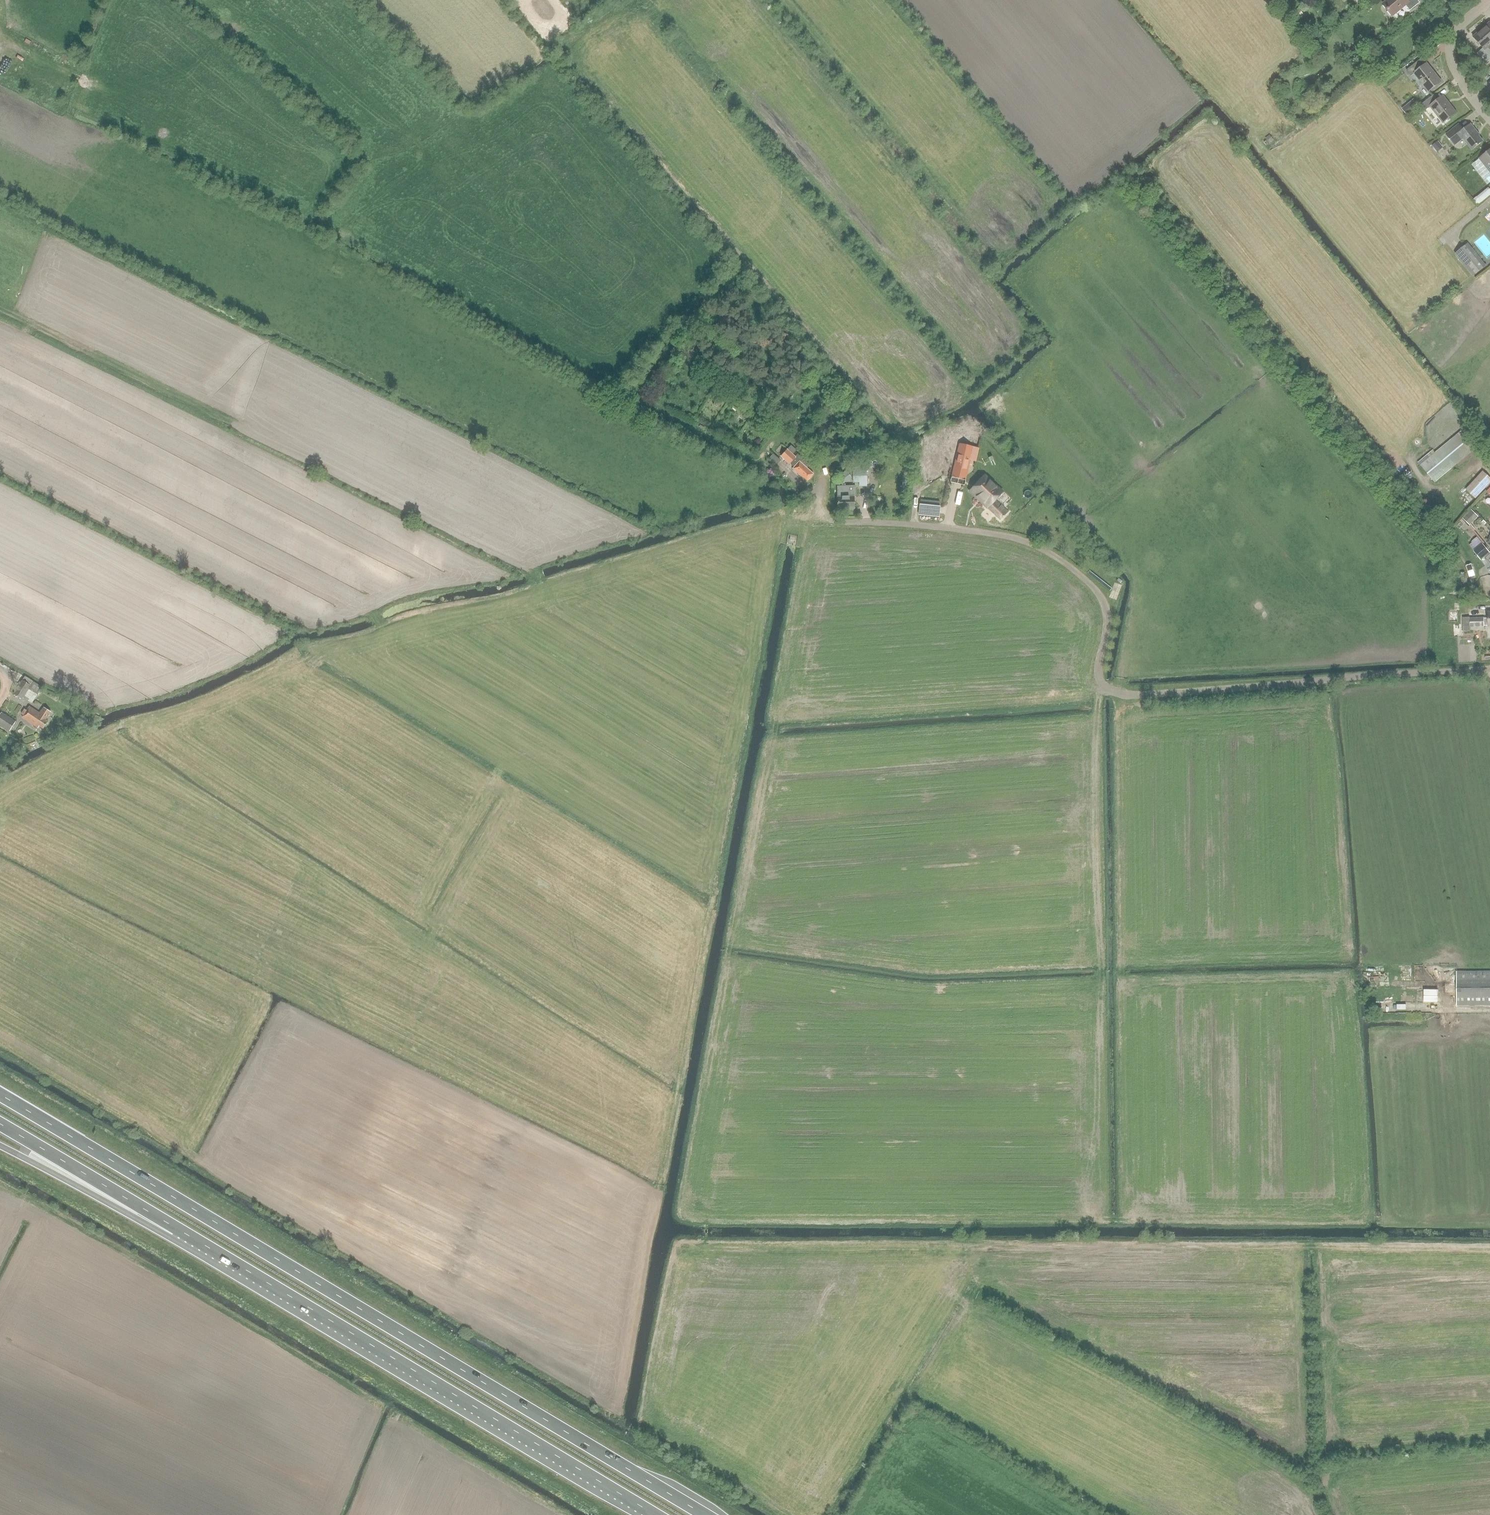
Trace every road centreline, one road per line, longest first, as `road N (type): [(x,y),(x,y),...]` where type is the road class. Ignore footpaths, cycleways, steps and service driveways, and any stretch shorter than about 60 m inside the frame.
road 1 (trunk): [(704,1514),(0,1095)]
road 2 (unclassified): [(1489,669),(1118,693),(1106,687),(1099,665),(1108,607),(1053,556),(1023,538),(979,530),(835,518)]
road 3 (trunk): [(176,1228),(656,1514)]
road 4 (trunk): [(0,1124),(176,1228)]
road 5 (trunk): [(0,1146),(134,1217),(176,1228)]
road 6 (residential): [(1488,0),(1458,24),(1450,55),(1489,120)]

